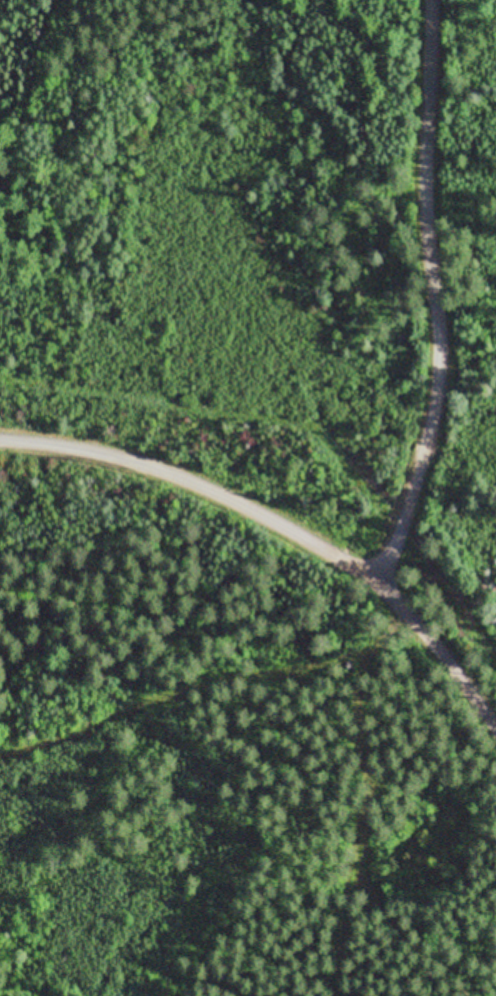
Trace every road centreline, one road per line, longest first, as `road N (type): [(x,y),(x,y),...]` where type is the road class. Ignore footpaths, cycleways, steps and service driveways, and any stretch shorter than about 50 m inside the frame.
road 1 (residential): [(380,586),(454,374),(416,0)]
road 2 (residential): [(0,441),(217,484),(380,586)]
road 3 (residential): [(495,731),(429,634),(380,586)]

